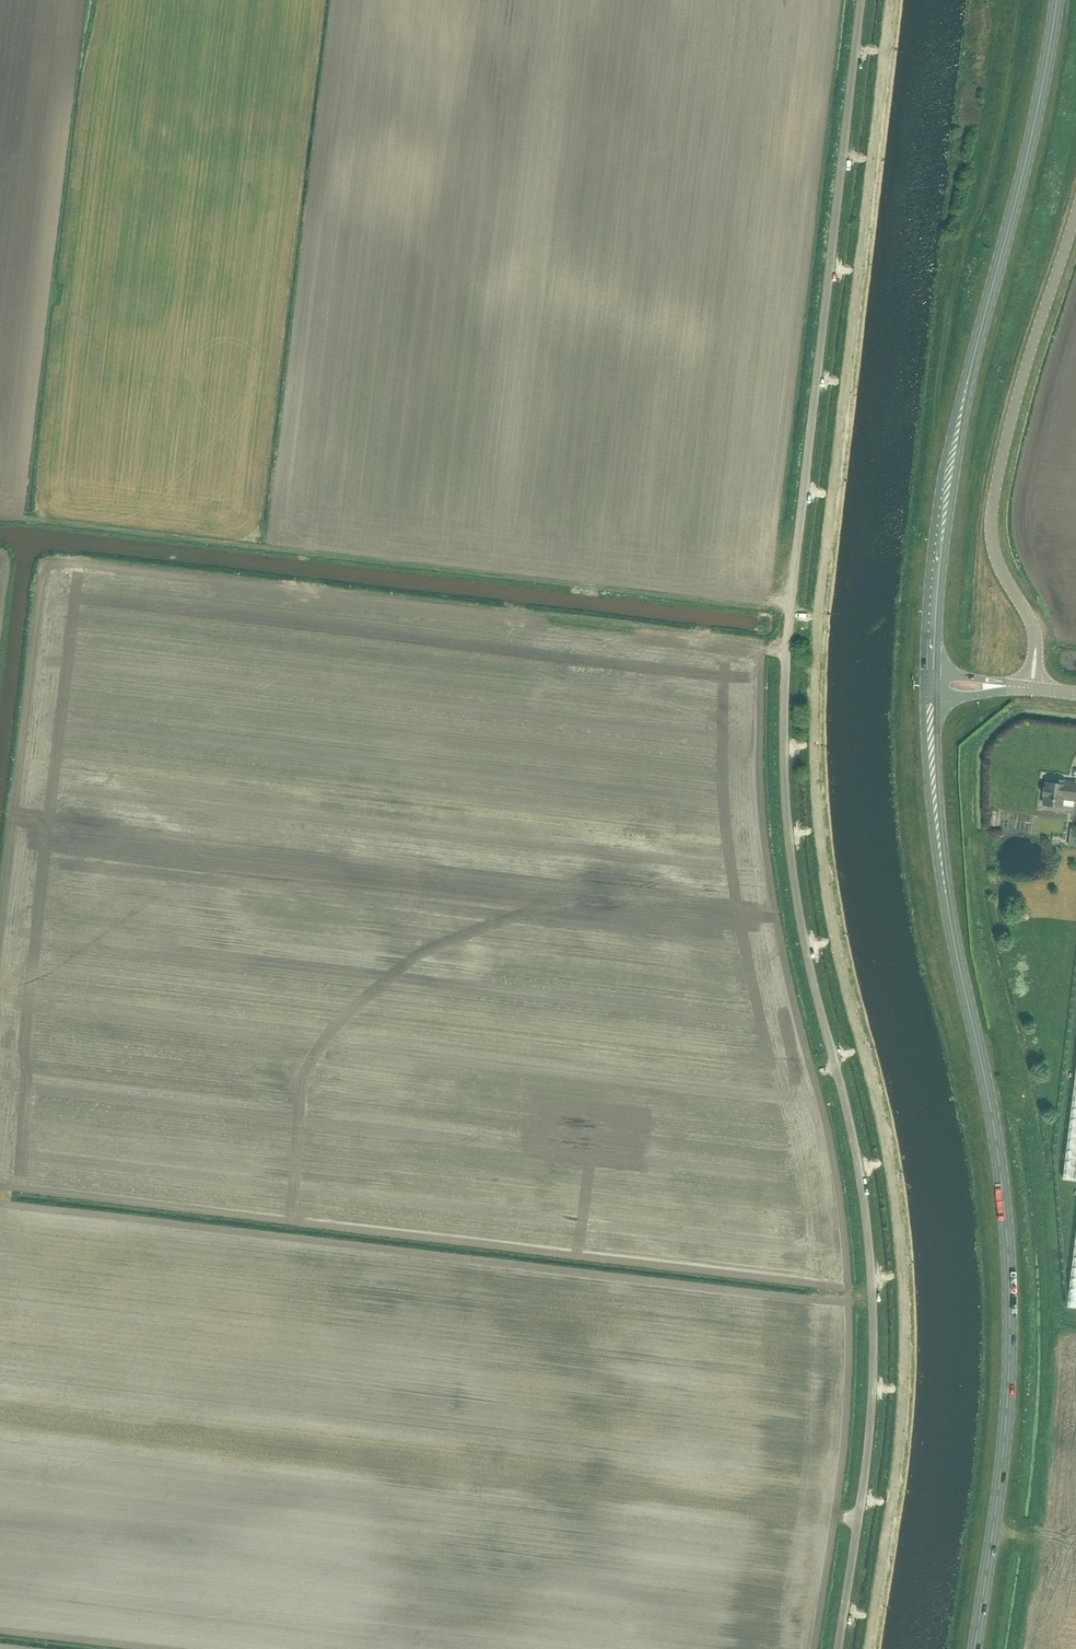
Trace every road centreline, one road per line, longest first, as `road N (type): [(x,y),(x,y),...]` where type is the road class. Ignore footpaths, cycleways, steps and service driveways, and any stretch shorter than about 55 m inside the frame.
road 1 (unclassified): [(837,1648),(868,1435),(868,1241),(857,1156),(798,909),(784,778),(785,649),(860,0)]
road 2 (secondary): [(974,1648),(1008,1397),(1007,1233),(1001,1166),(941,870),(931,697)]
road 3 (secondary): [(930,676),(948,467),(1031,137),(1056,0)]
road 4 (unclassified): [(1036,649),(991,530),(1010,423),(1075,215)]

